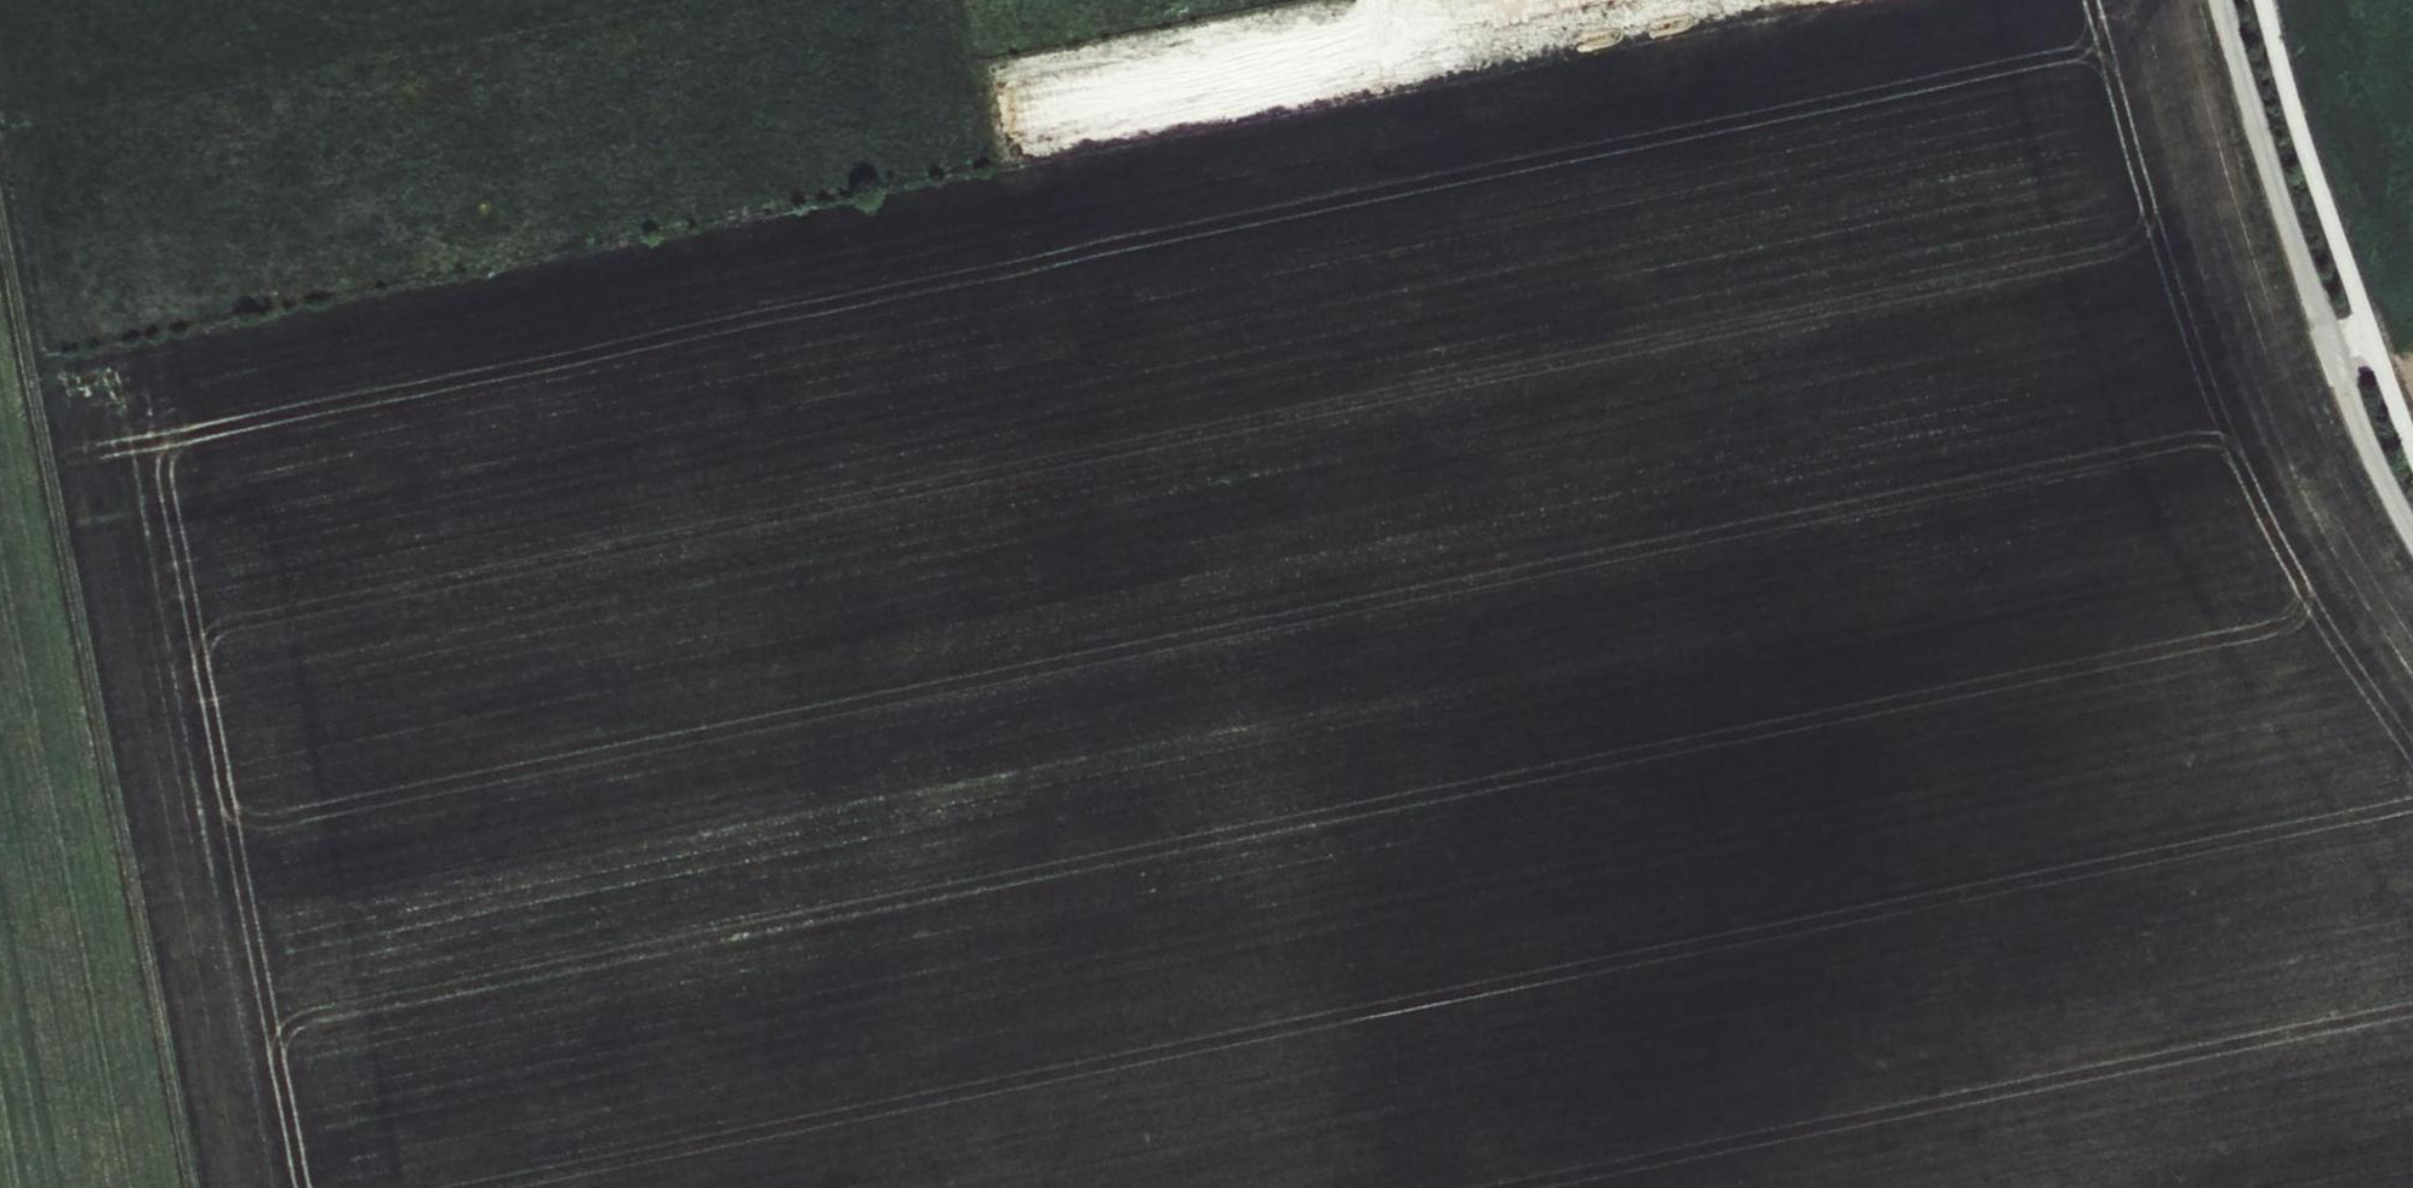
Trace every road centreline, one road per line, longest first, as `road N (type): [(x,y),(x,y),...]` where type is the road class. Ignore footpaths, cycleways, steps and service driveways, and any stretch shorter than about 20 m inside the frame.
road 1 (track): [(198,1187),(0,195)]
road 2 (track): [(2223,0),(2329,347),(2362,436),(2412,535)]

